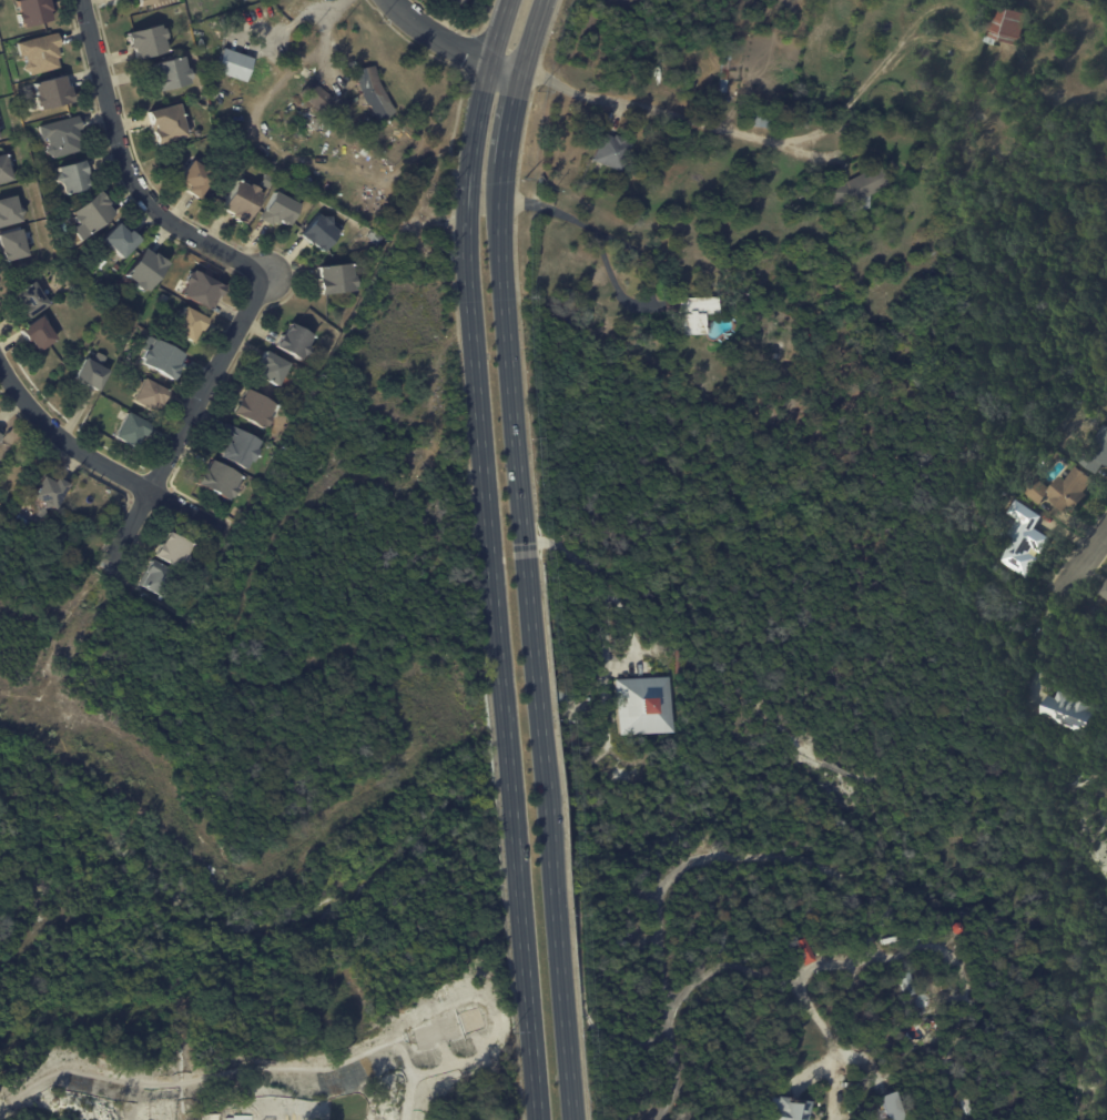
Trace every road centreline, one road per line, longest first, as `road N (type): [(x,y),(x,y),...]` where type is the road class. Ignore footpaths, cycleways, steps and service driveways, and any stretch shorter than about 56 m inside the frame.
road 1 (secondary): [(489,62),(468,174),(467,274),(537,1119)]
road 2 (secondary): [(573,1119),(502,270),(505,163)]
road 3 (residential): [(266,273),(174,222),(136,182),(84,0)]
road 4 (residential): [(105,566),(266,273)]
road 5 (residential): [(0,364),(18,395),(71,442),(225,533)]

